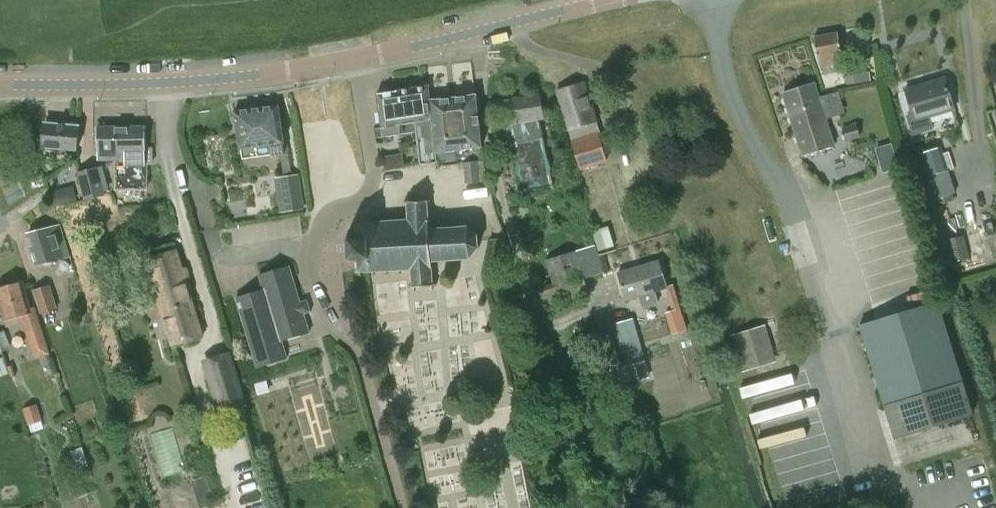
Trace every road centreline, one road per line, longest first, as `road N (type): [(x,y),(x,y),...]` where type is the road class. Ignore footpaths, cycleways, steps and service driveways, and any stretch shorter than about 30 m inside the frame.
road 1 (tertiary): [(0,85),(166,84),(308,70),(614,0)]

